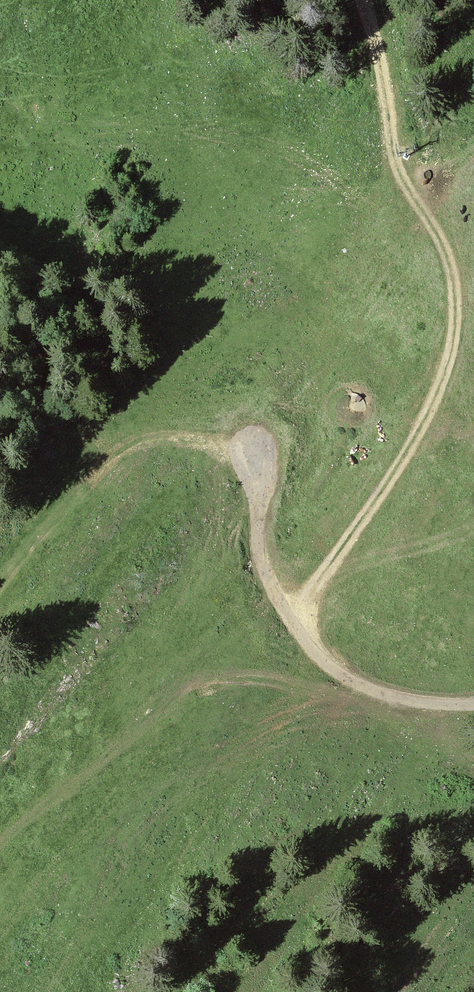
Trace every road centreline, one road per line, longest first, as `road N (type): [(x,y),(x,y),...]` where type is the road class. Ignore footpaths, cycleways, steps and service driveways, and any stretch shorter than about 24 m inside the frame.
road 1 (track): [(473,705),(370,689),(315,653),(262,564),(251,448),(163,438),(122,448),(0,585)]
road 2 (track): [(363,0),(393,154),(454,291),(456,337),(435,406),(291,620)]

